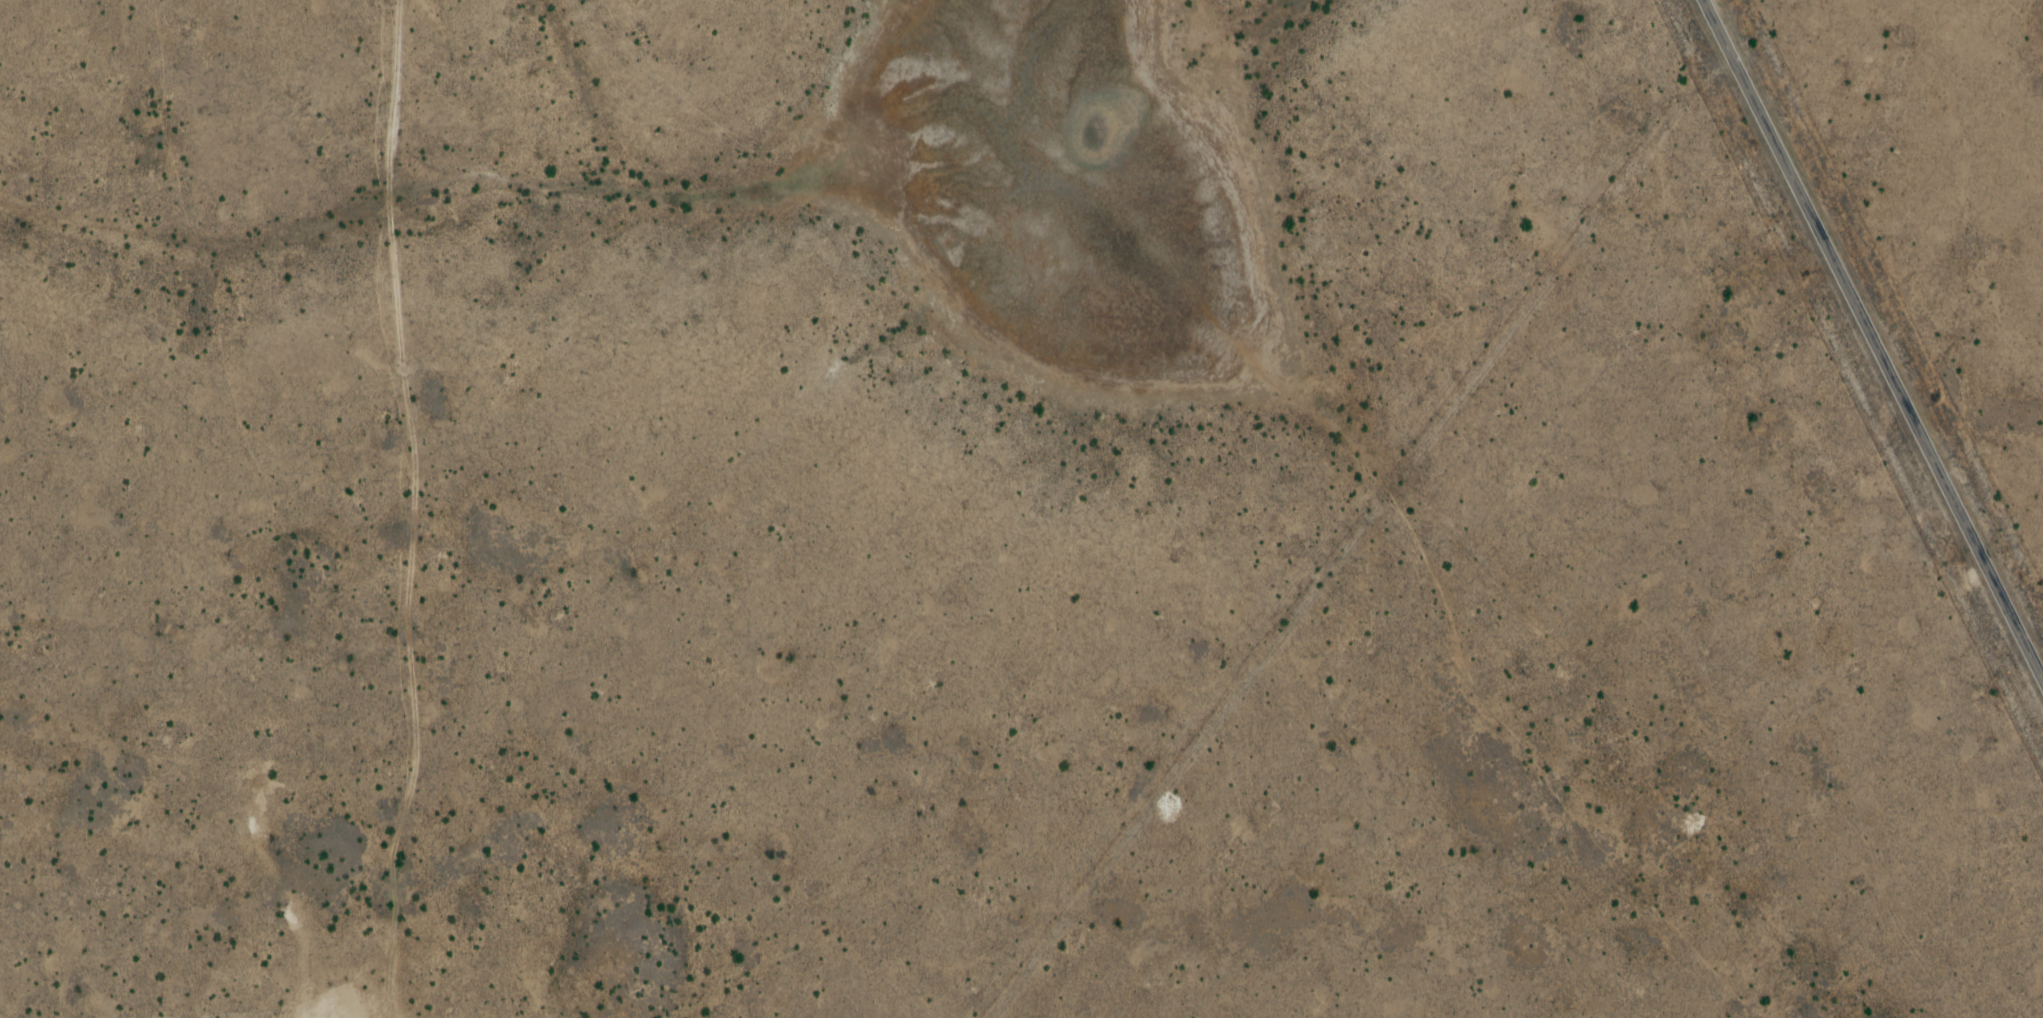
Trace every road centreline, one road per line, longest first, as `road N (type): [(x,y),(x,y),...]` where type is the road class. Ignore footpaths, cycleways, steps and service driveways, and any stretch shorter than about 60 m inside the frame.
road 1 (secondary): [(2042,670),(1708,0)]

